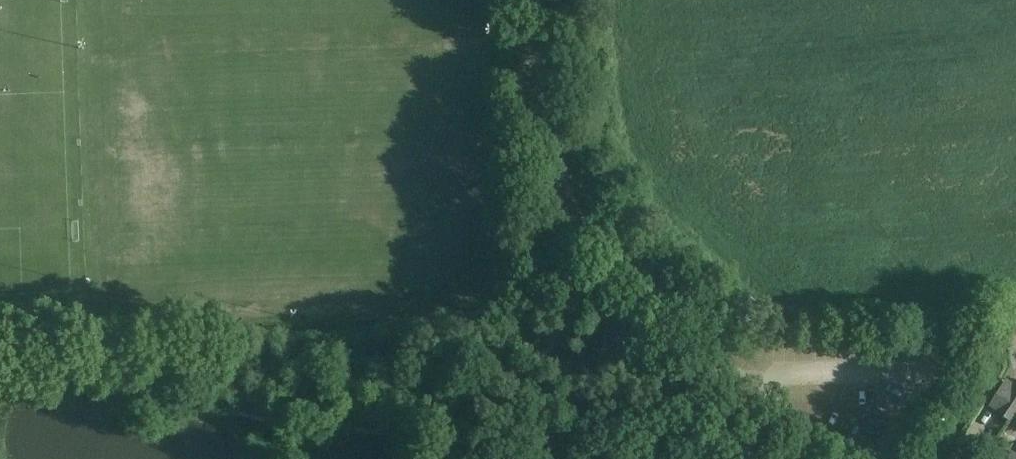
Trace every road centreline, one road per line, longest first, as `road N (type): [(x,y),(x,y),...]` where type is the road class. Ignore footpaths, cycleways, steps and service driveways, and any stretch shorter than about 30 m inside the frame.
road 1 (unclassified): [(860,458),(763,396),(658,311),(589,237),(559,188),(545,135),(534,0)]

